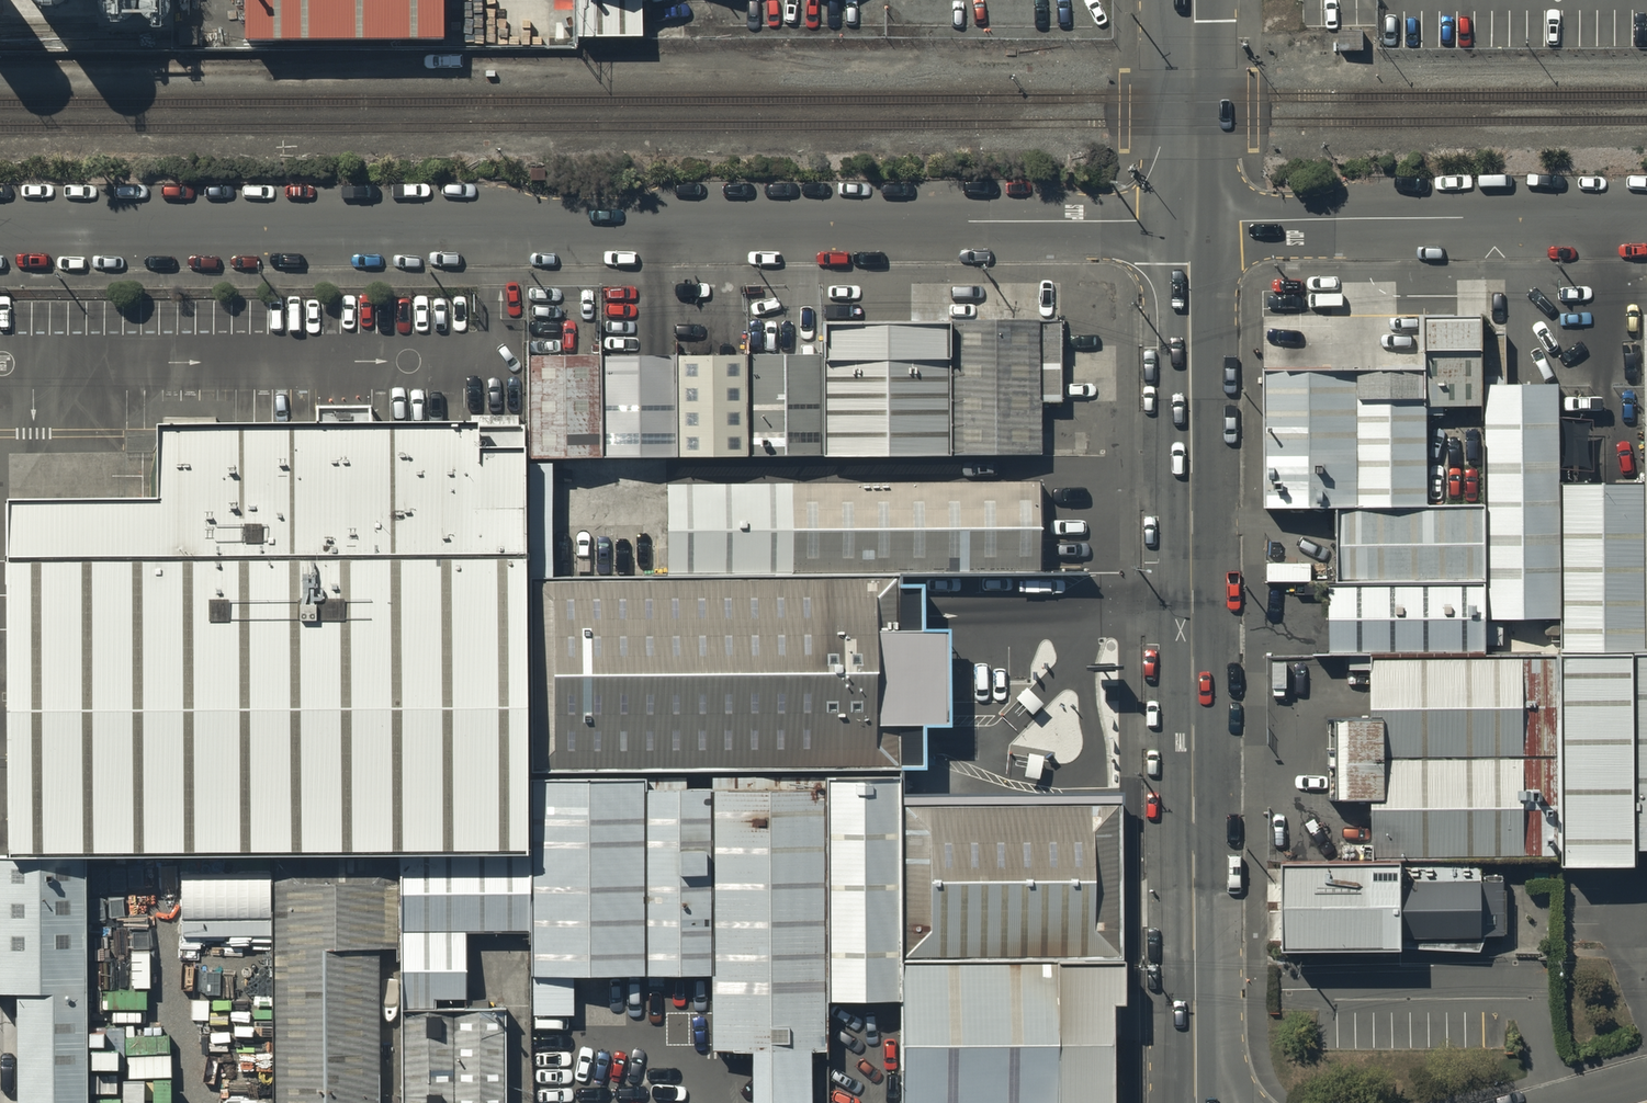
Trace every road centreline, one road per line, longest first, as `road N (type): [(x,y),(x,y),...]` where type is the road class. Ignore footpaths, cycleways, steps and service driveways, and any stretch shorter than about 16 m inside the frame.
road 1 (residential): [(0,229),(1190,220)]
road 2 (tertiary): [(1190,220),(1196,1102)]
road 3 (residential): [(1190,220),(1646,218)]
road 4 (tertiary): [(1187,0),(1190,220)]

